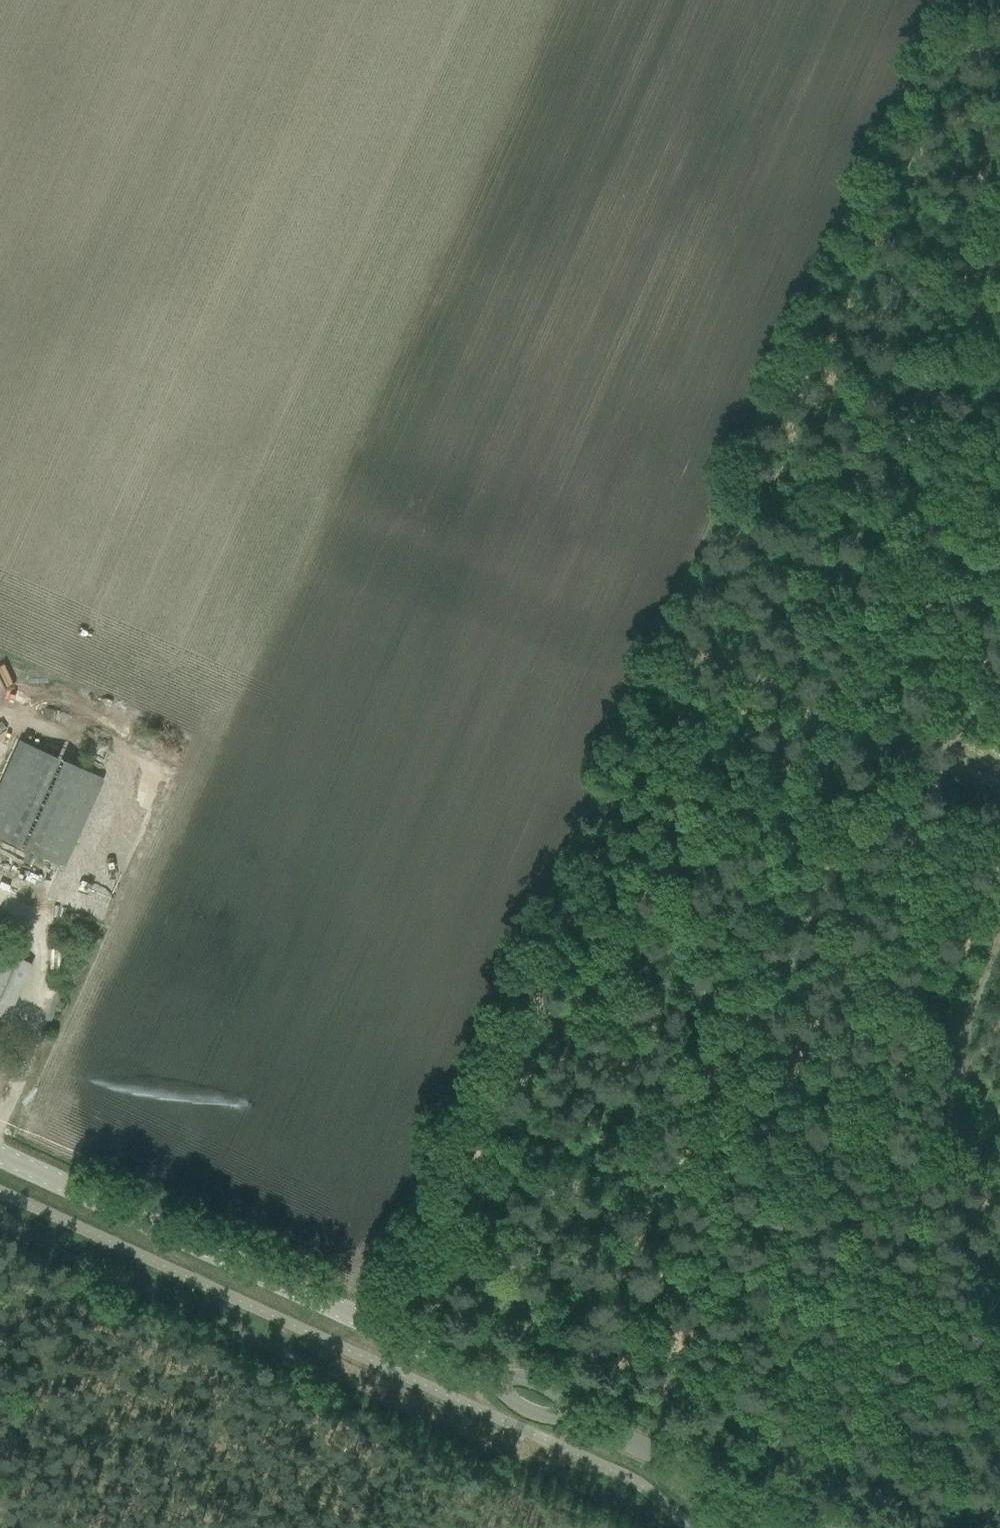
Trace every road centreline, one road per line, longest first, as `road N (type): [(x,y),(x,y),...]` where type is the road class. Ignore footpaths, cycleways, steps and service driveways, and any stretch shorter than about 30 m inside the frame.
road 1 (tertiary): [(457,1363),(0,1152)]
road 2 (tertiary): [(595,1425),(823,1527)]
road 3 (tertiary): [(457,1363),(536,1416),(595,1425)]
road 4 (tertiary): [(595,1425),(538,1384),(457,1363)]

